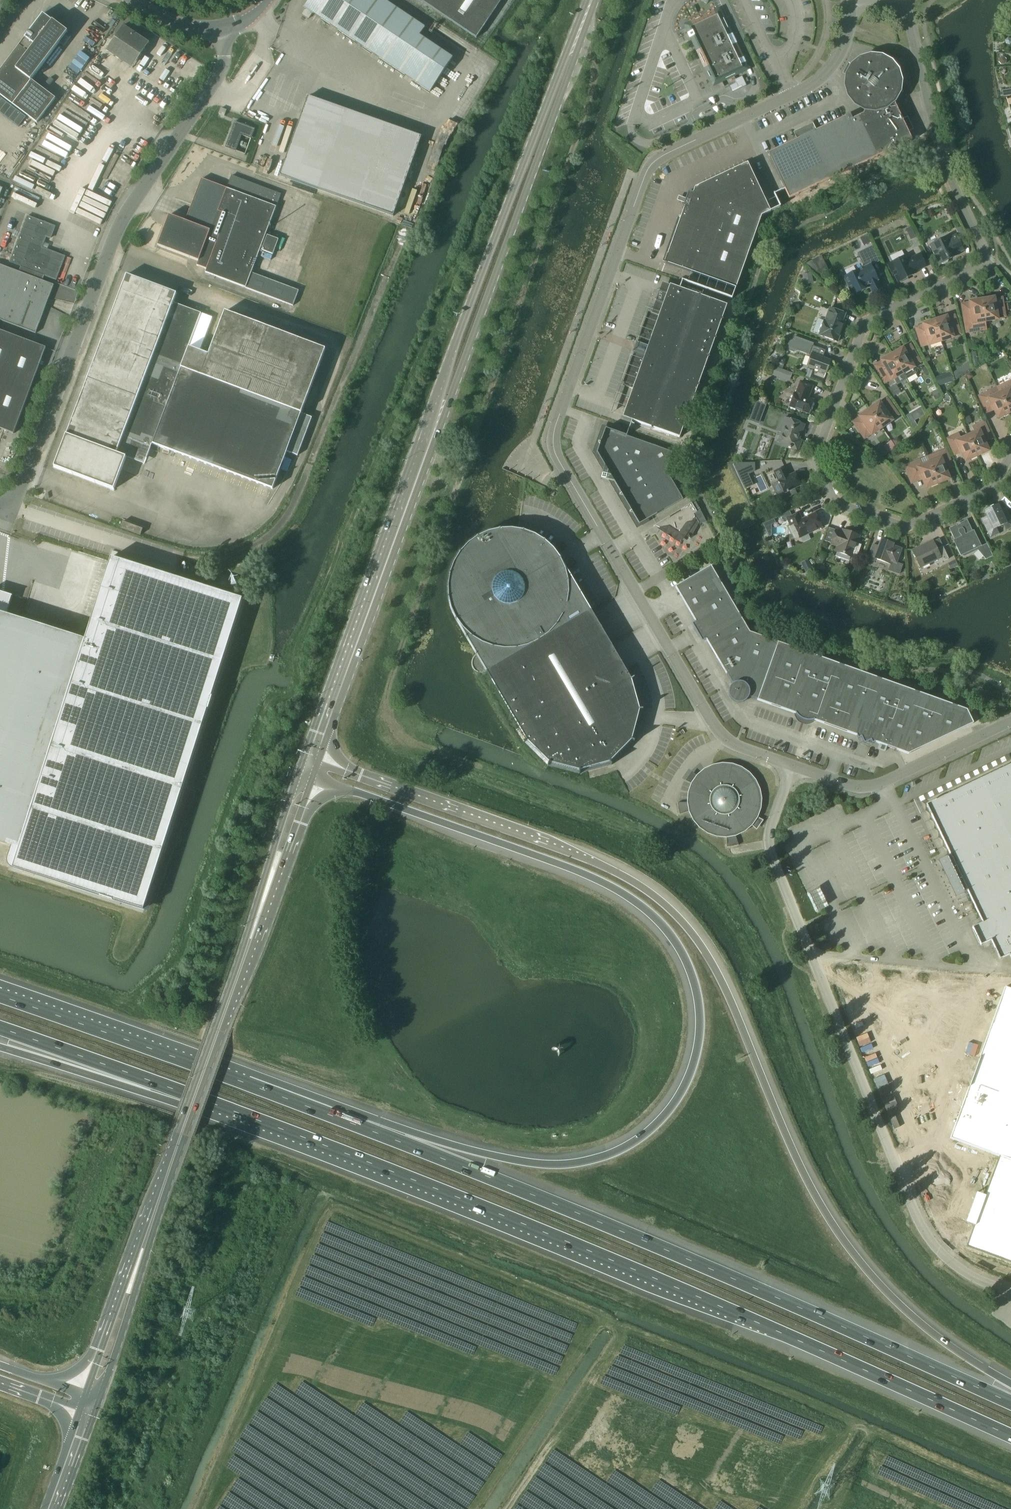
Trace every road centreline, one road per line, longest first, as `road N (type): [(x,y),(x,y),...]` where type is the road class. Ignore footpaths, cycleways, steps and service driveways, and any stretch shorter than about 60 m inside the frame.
road 1 (motorway): [(306,776),(570,868),(635,901),(674,938),(697,988),(695,1067),(673,1110),(640,1141),(599,1160),(555,1167),(496,1157),(233,1078)]
road 2 (motorway): [(1010,1384),(924,1328),(858,1260),(804,1174),(713,964),(659,900),(600,864),(311,762)]
road 3 (unclassified): [(851,3),(839,53),(821,79),(650,166),(553,441),(720,733),(792,766)]
road 4 (motorway): [(212,1104),(545,1233),(1010,1438)]
road 5 (motorway): [(1010,1404),(615,1229),(233,1078)]
road 6 (unclassified): [(792,766),(771,851),(918,1221),(954,1264),(1010,1292)]
road 7 (unclassified): [(222,30),(218,78),(122,223),(20,495),(0,507)]
road 8 (residential): [(1010,455),(995,484),(905,526),(837,503),(815,459),(863,327),(986,260)]
road 9 (secondary): [(425,446),(449,401),(597,0)]
road 10 (secondary): [(587,0),(425,446)]
road 11 (primary): [(180,1138),(306,776)]
road 12 (secondary): [(425,446),(311,762)]
road 13 (primary): [(97,1407),(180,1138)]
road 14 (primary): [(180,1138),(85,1396)]
road 15 (unclassified): [(986,260),(943,164),(904,0)]
road 16 (motorway): [(233,1078),(0,996)]
road 17 (unclassified): [(792,766),(869,787),(1010,721)]
road 18 (motorway): [(0,1029),(212,1104)]
road 19 (motorway): [(0,1049),(212,1104)]

